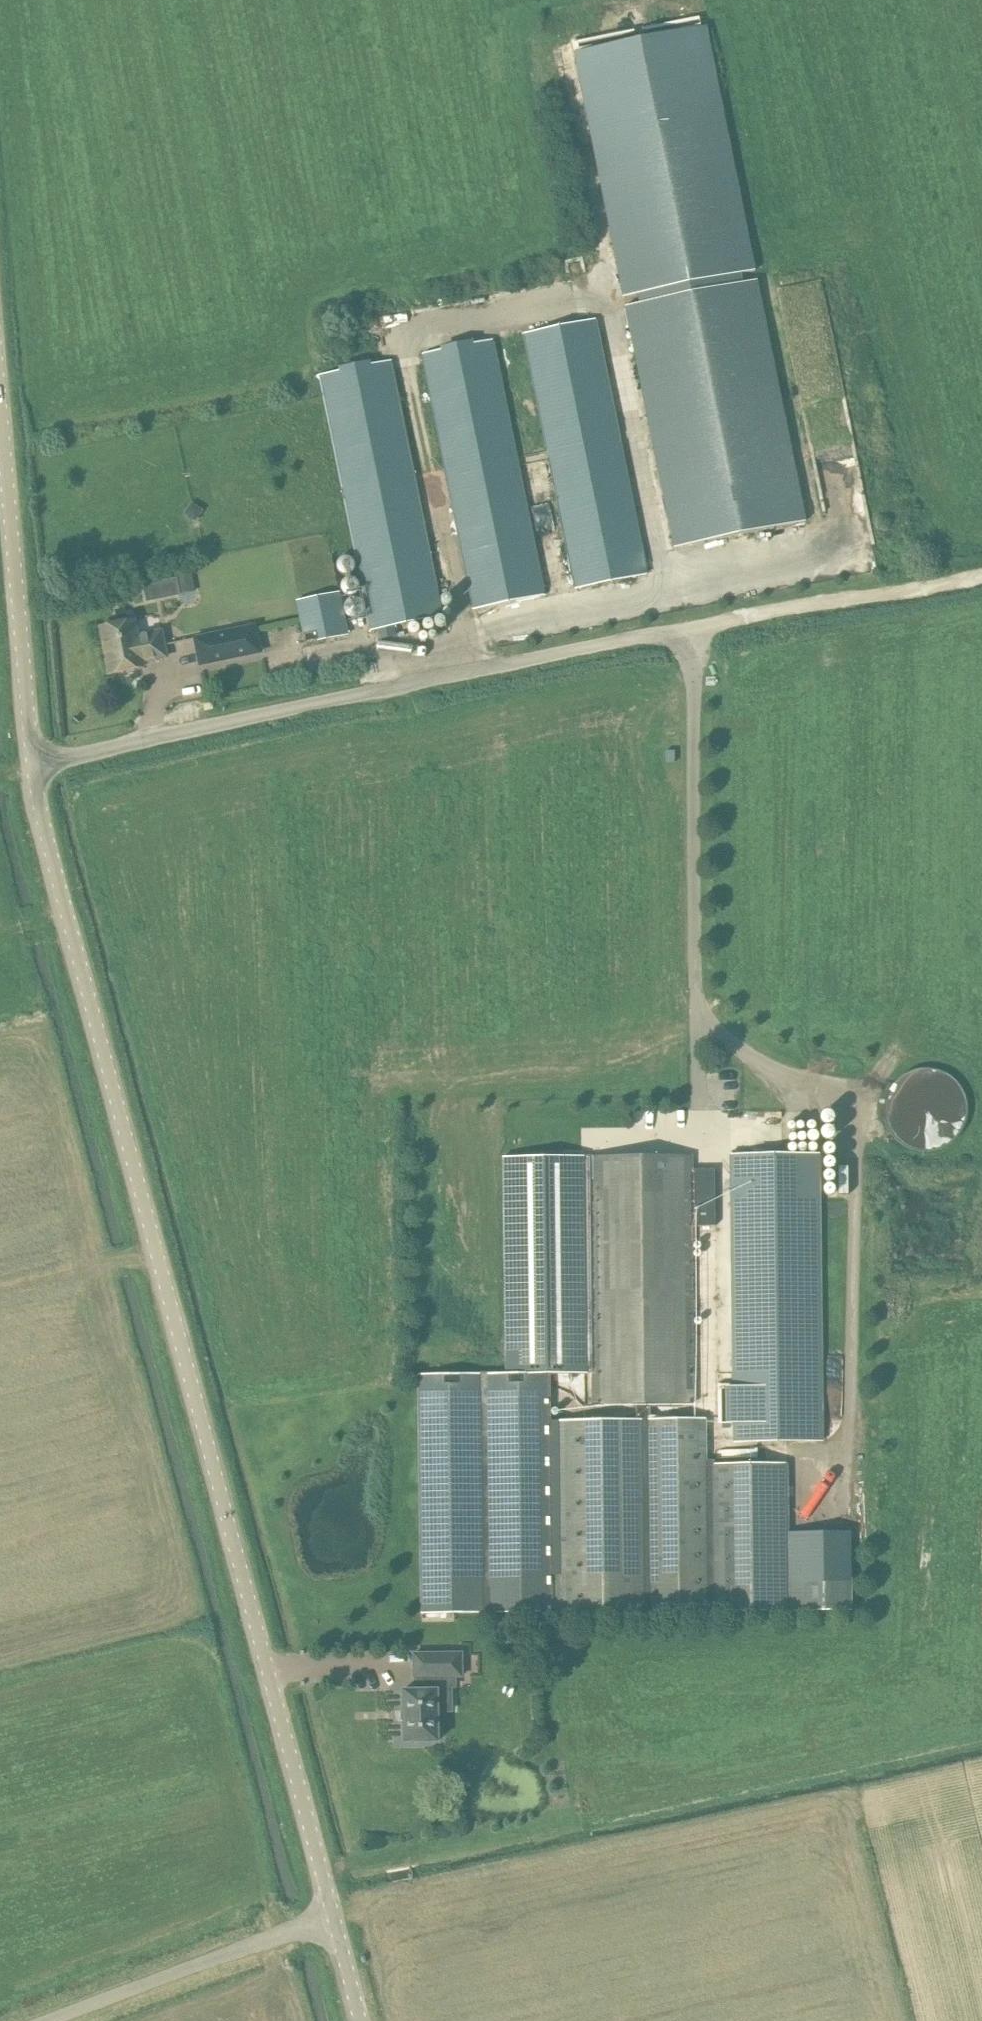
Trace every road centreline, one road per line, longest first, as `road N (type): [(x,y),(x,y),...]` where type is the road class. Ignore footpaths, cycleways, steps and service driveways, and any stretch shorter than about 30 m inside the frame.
road 1 (unclassified): [(331,1917),(34,767)]
road 2 (unclassified): [(34,767),(740,612)]
road 3 (unclassified): [(34,767),(0,394)]
road 4 (unclassified): [(52,2020),(331,1917)]
road 5 (track): [(981,564),(740,612)]

